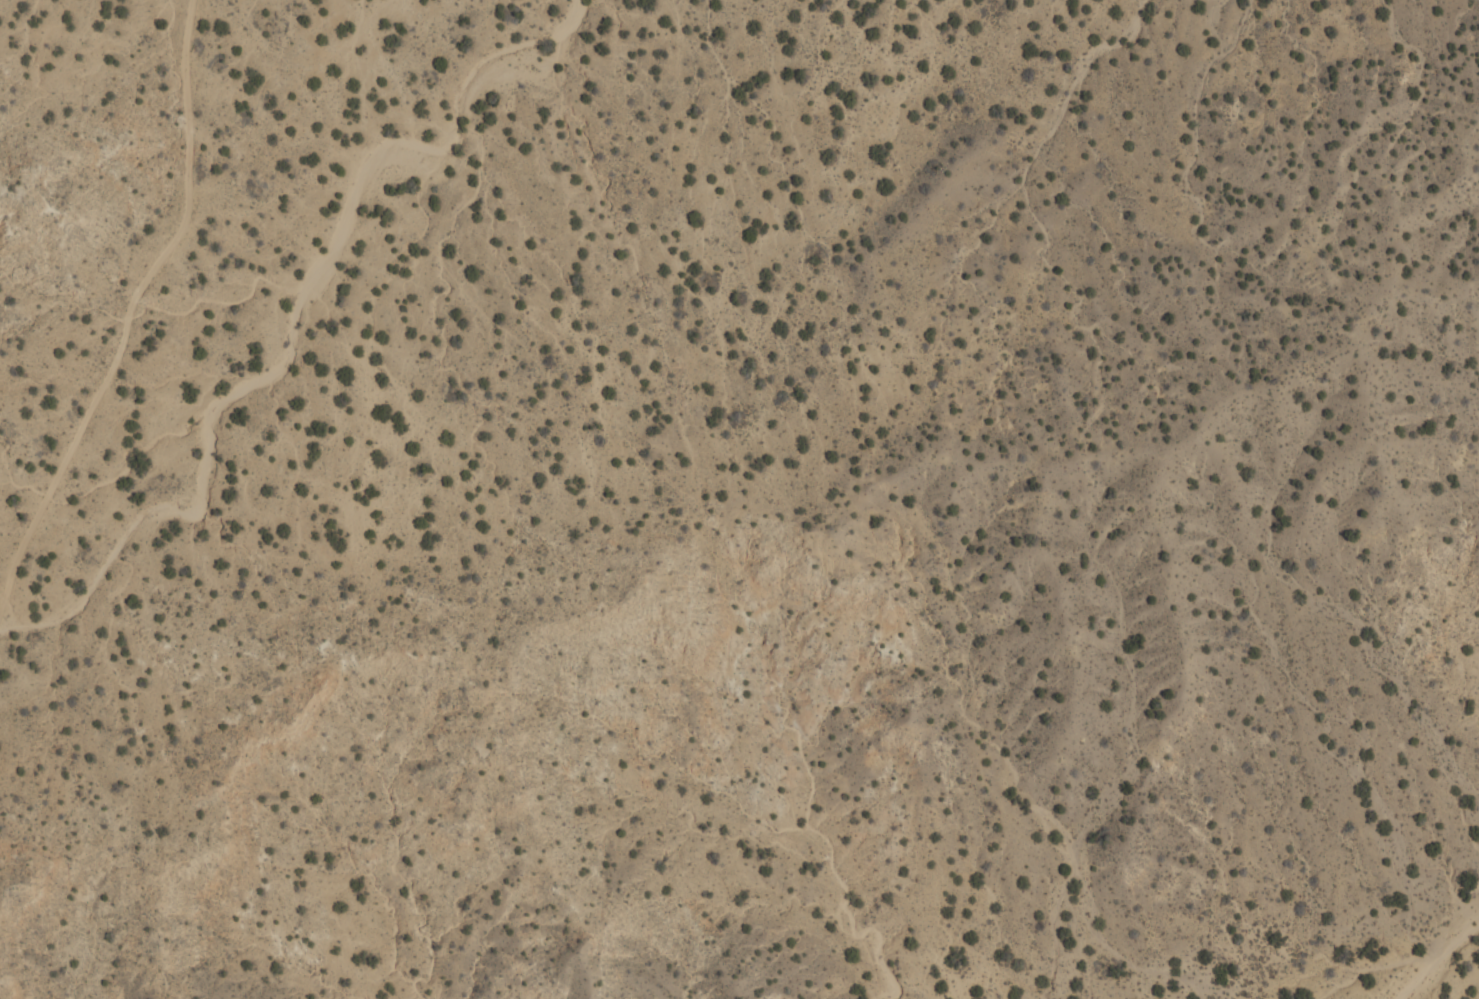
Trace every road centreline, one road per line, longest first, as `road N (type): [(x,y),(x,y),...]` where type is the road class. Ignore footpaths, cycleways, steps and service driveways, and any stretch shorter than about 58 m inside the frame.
road 1 (track): [(195,0),(182,68),(191,210),(178,243),(136,290),(96,404),(0,612)]

